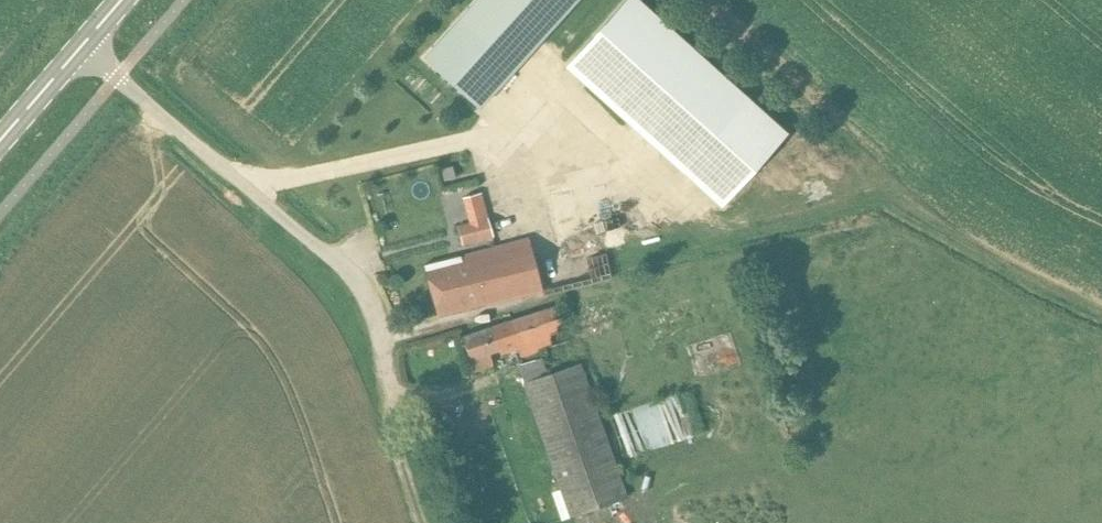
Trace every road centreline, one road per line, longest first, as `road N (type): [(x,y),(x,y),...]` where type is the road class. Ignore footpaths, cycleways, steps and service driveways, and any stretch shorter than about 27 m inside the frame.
road 1 (tertiary): [(0,127),(107,0)]

